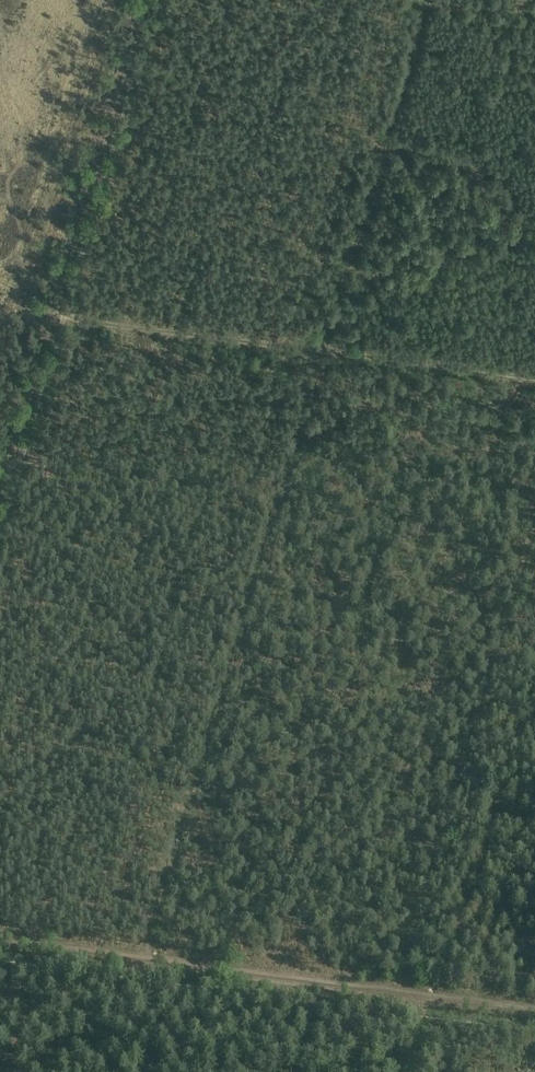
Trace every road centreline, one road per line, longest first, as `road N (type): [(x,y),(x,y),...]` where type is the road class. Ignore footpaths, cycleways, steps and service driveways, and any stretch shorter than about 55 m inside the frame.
road 1 (track): [(0,942),(534,1012)]
road 2 (track): [(0,494),(144,0)]

